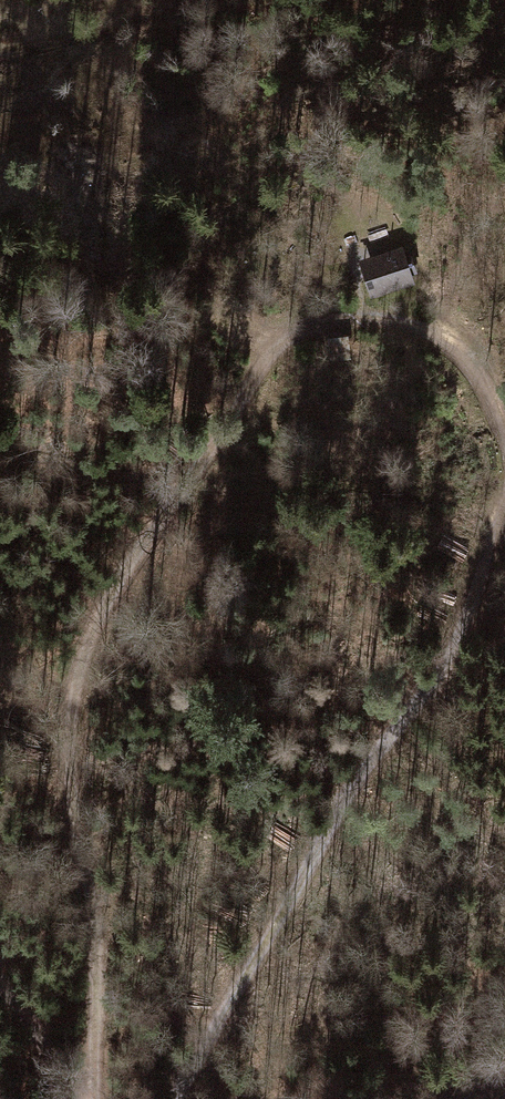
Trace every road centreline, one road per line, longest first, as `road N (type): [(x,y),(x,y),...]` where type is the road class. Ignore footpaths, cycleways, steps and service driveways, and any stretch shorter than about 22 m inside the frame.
road 1 (track): [(94,1098),(94,849),(80,718),(104,609),(279,349),(348,325),(433,336),(470,369),(504,436)]
road 2 (track): [(504,507),(495,548),(177,1098)]
road 3 (track): [(0,54),(174,0)]
road 4 (track): [(79,1098),(0,991)]

